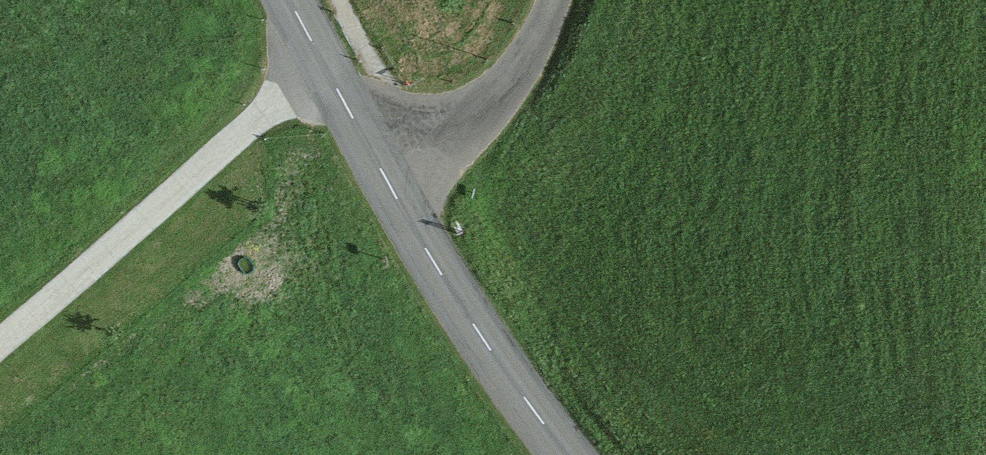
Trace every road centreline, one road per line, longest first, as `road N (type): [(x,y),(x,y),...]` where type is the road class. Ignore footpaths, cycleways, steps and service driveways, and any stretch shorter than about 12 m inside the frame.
road 1 (unclassified): [(379,166),(514,388),(566,454)]
road 2 (unclassified): [(555,0),(520,69),(495,97),(379,166)]
road 3 (unclassified): [(289,0),(379,166)]

